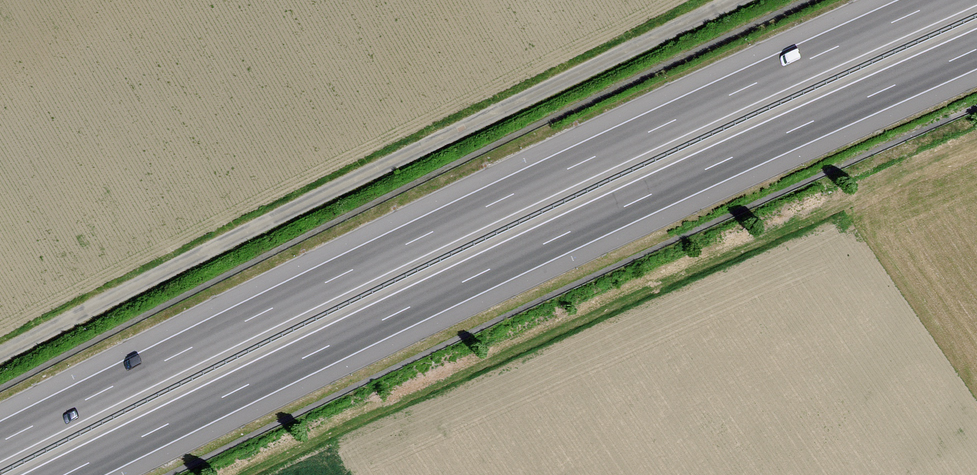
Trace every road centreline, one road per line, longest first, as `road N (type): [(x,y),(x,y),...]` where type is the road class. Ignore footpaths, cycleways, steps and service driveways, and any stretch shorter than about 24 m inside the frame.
road 1 (motorway): [(943,0),(432,232),(0,442)]
road 2 (motorway): [(64,474),(617,210),(976,49)]
road 3 (track): [(0,355),(737,0)]
road 4 (track): [(247,474),(853,203)]

